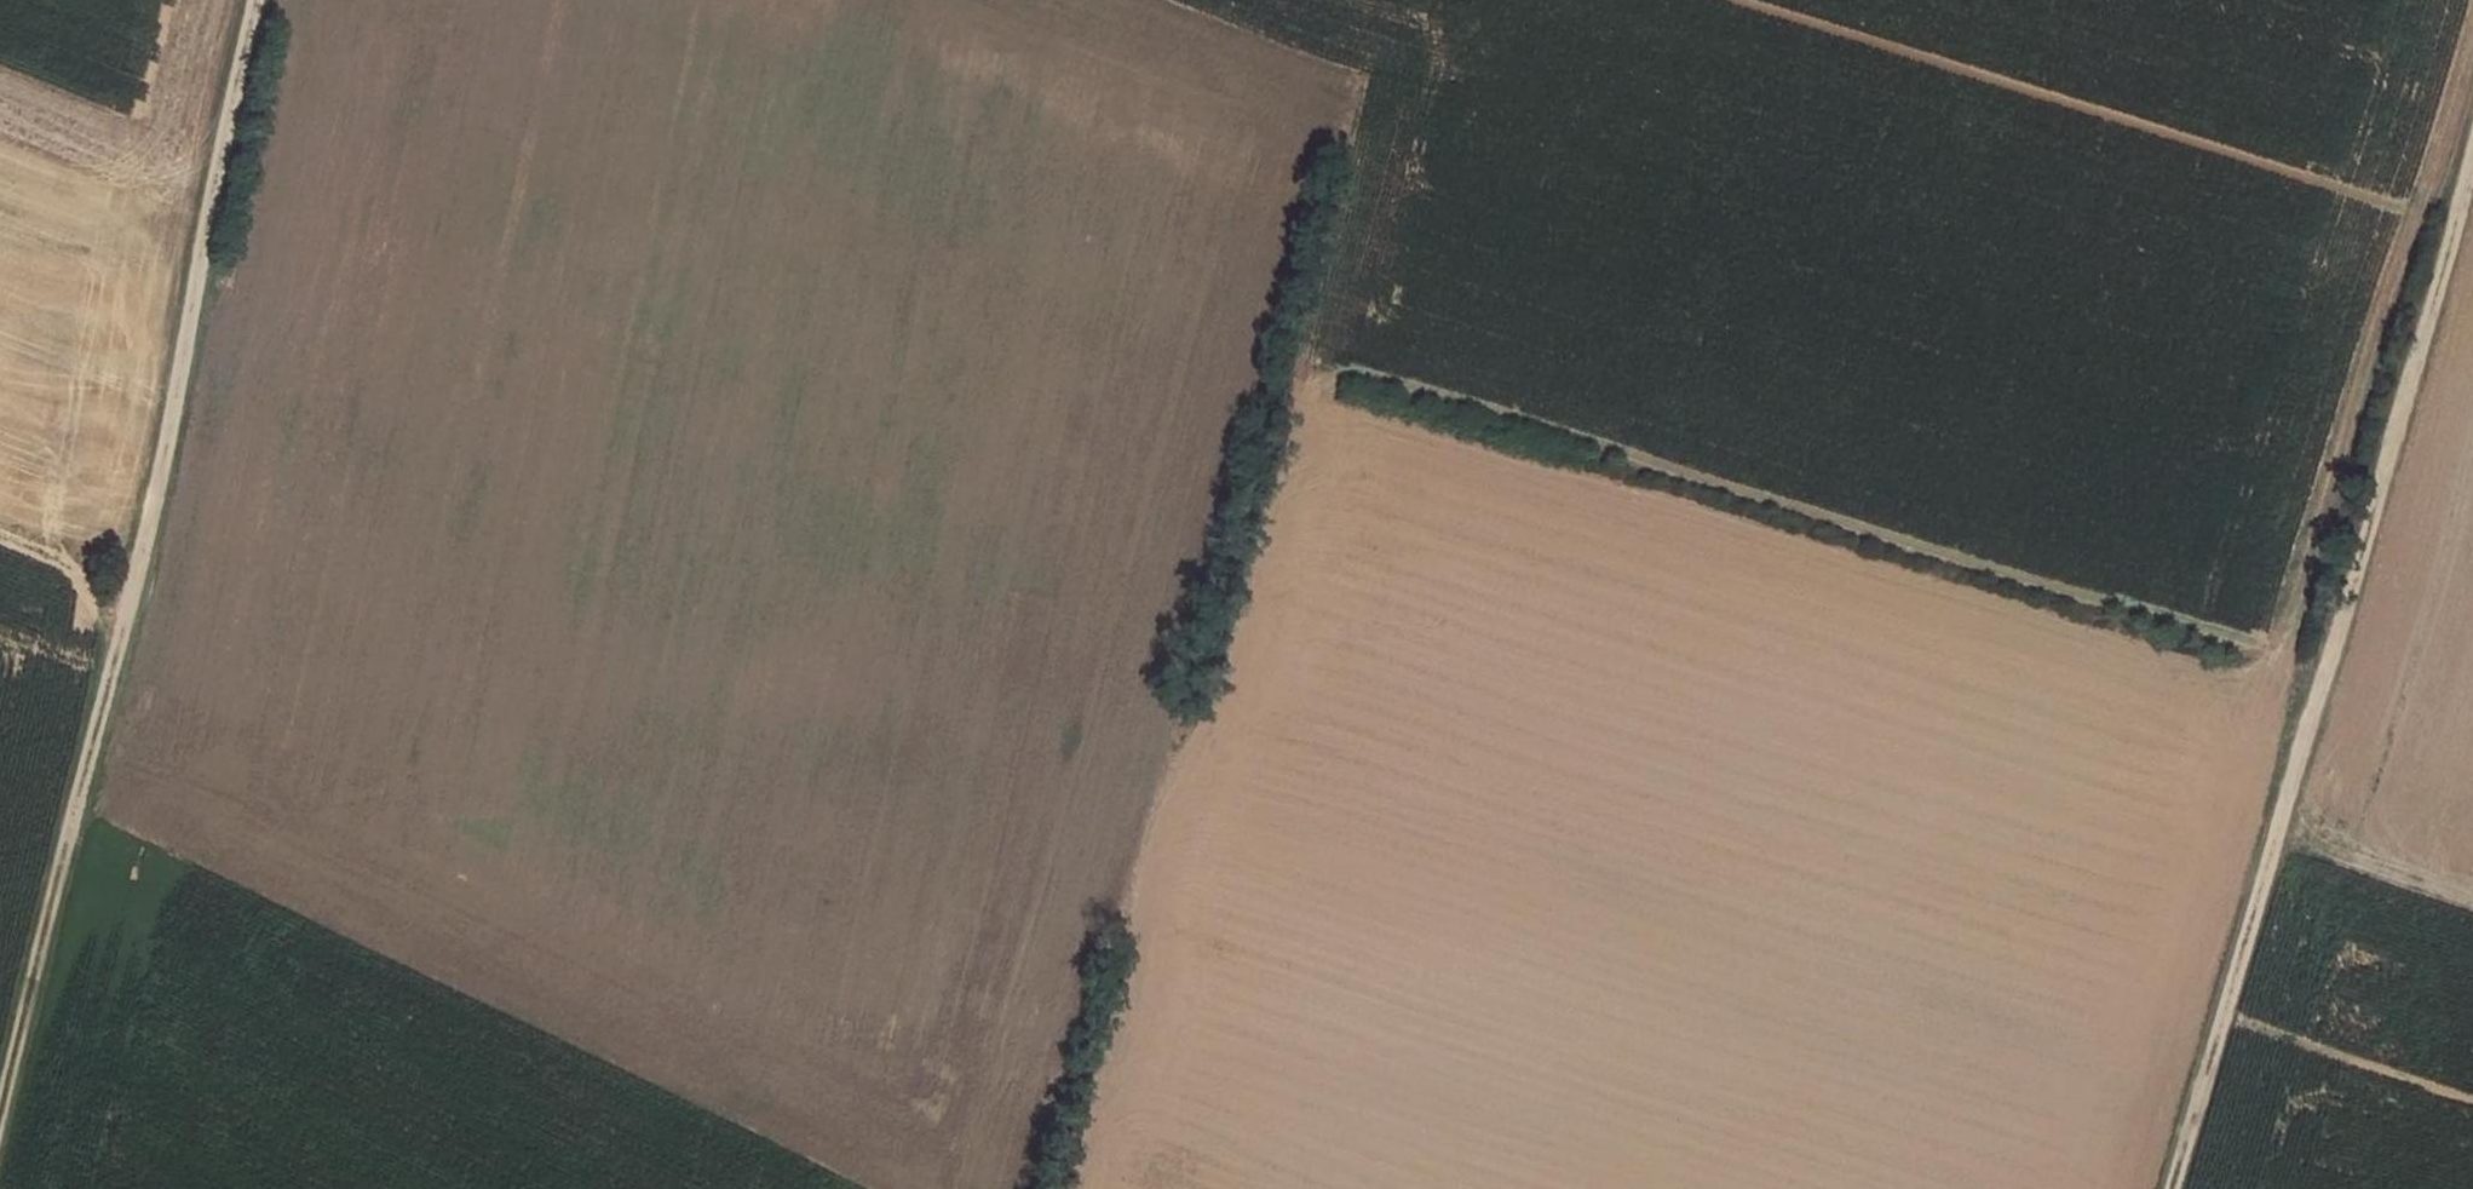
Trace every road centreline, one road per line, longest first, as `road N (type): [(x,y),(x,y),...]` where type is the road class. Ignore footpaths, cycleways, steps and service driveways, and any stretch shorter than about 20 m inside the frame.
road 1 (track): [(2472,142),(2169,1188)]
road 2 (track): [(244,0),(0,1043)]

